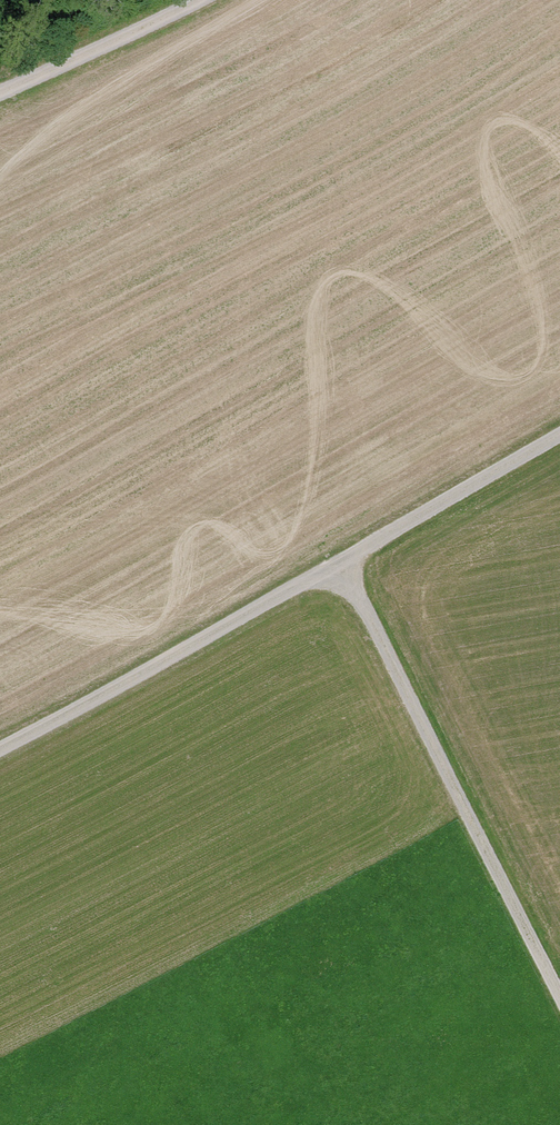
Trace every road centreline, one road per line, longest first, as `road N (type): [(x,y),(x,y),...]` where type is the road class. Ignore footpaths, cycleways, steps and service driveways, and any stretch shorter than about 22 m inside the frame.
road 1 (track): [(559,442),(343,570),(0,751)]
road 2 (track): [(343,570),(559,994)]
road 3 (track): [(205,0),(0,99)]

